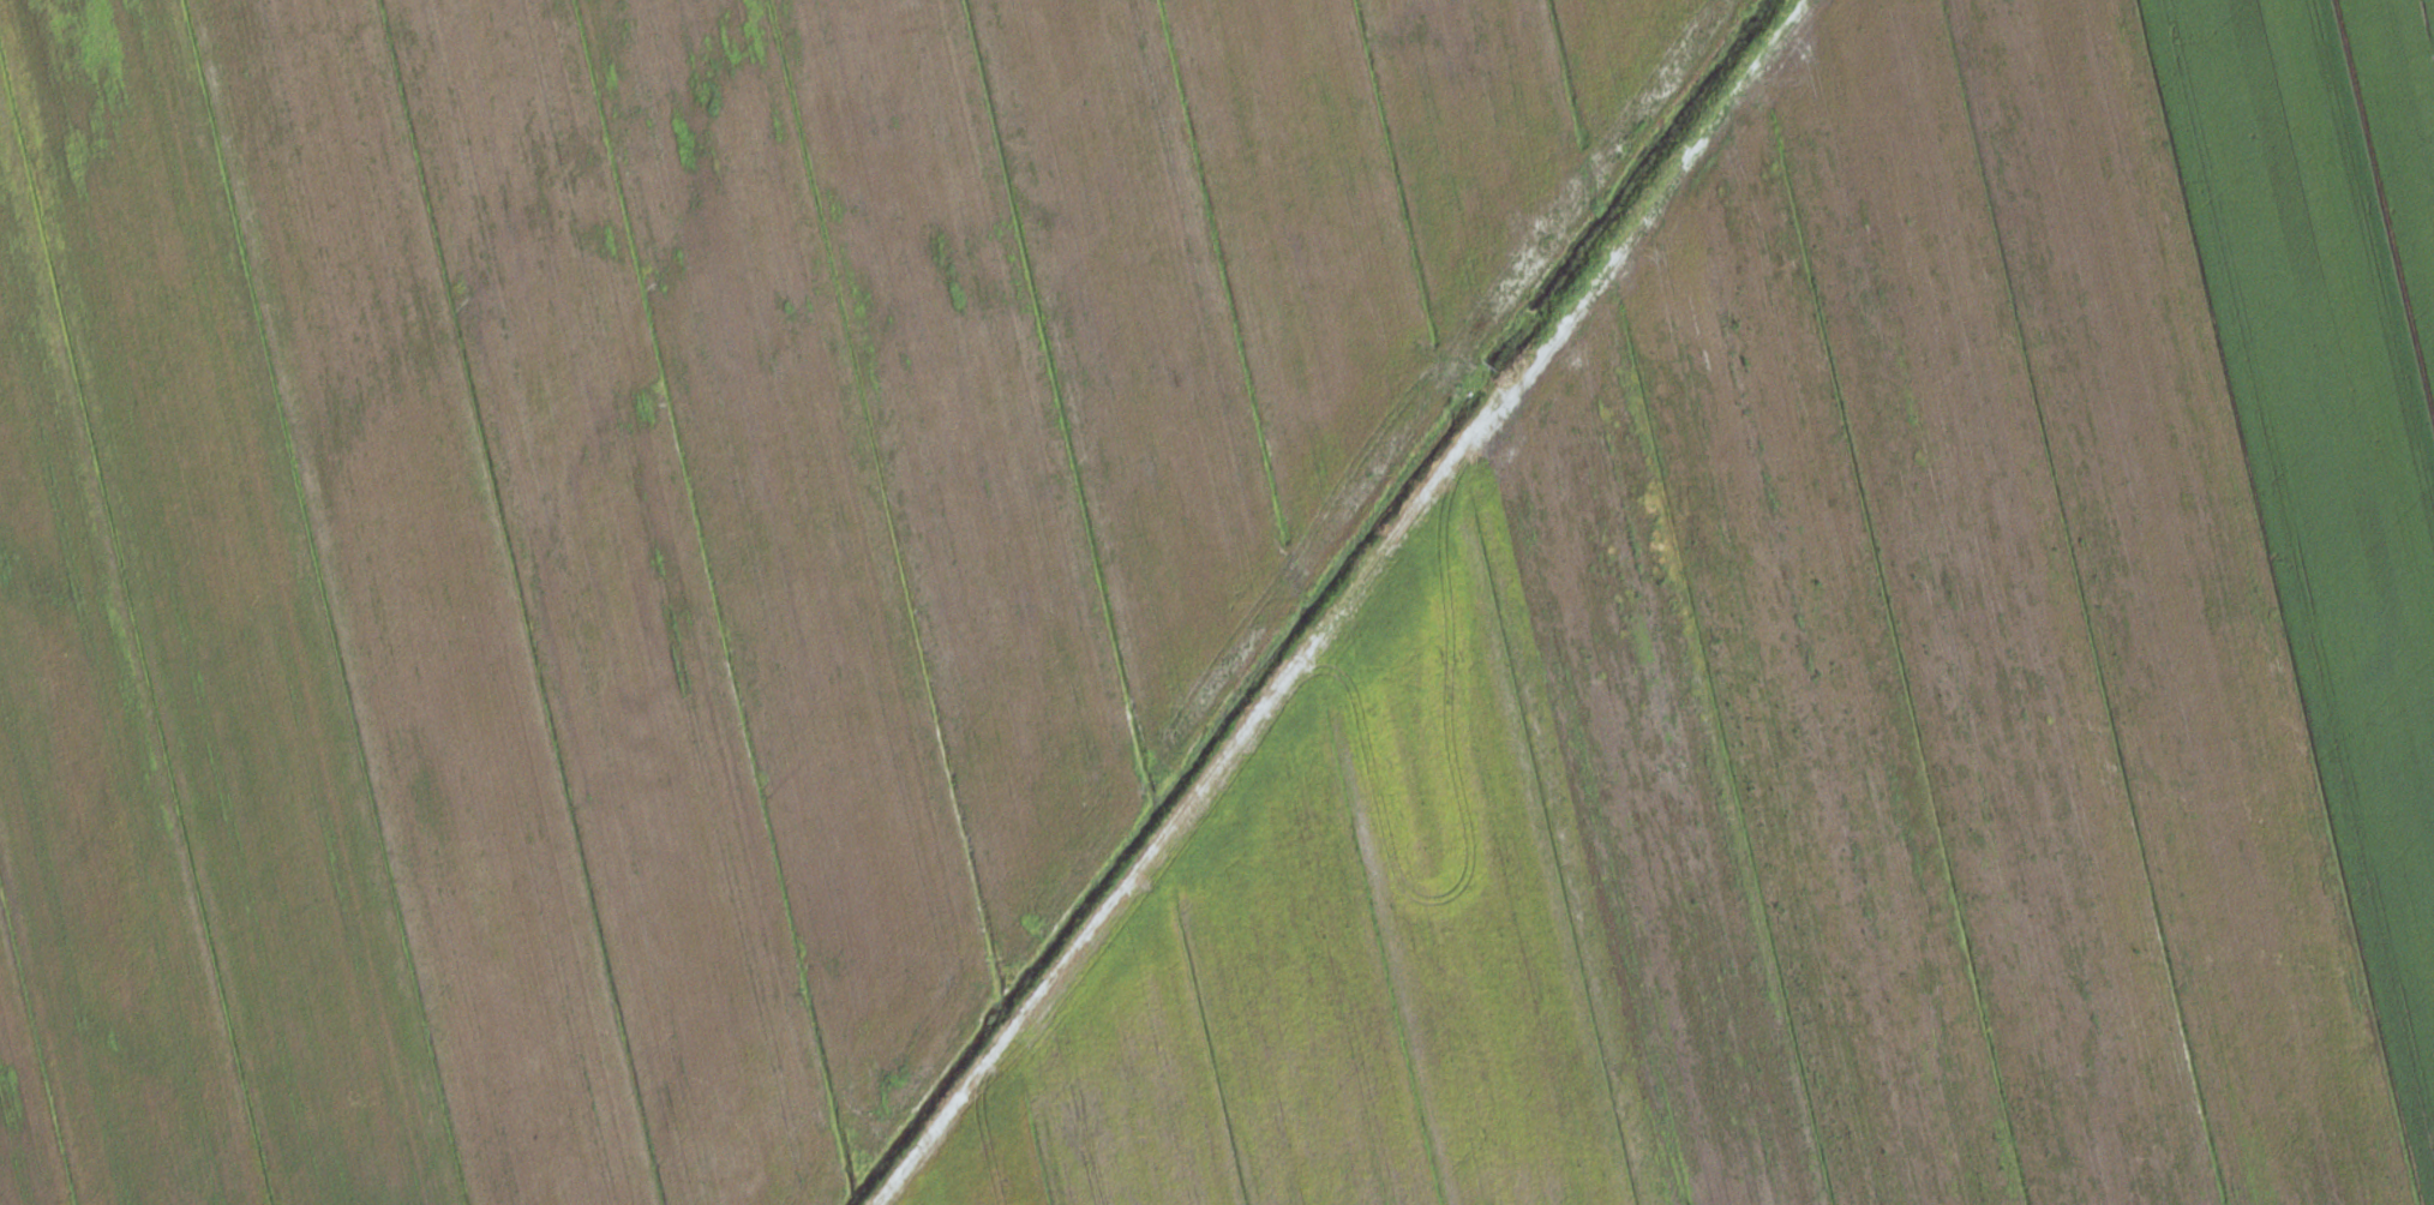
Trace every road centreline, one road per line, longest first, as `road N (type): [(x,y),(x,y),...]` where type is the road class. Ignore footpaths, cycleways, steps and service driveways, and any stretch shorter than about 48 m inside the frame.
road 1 (track): [(1796,0),(879,1204)]

